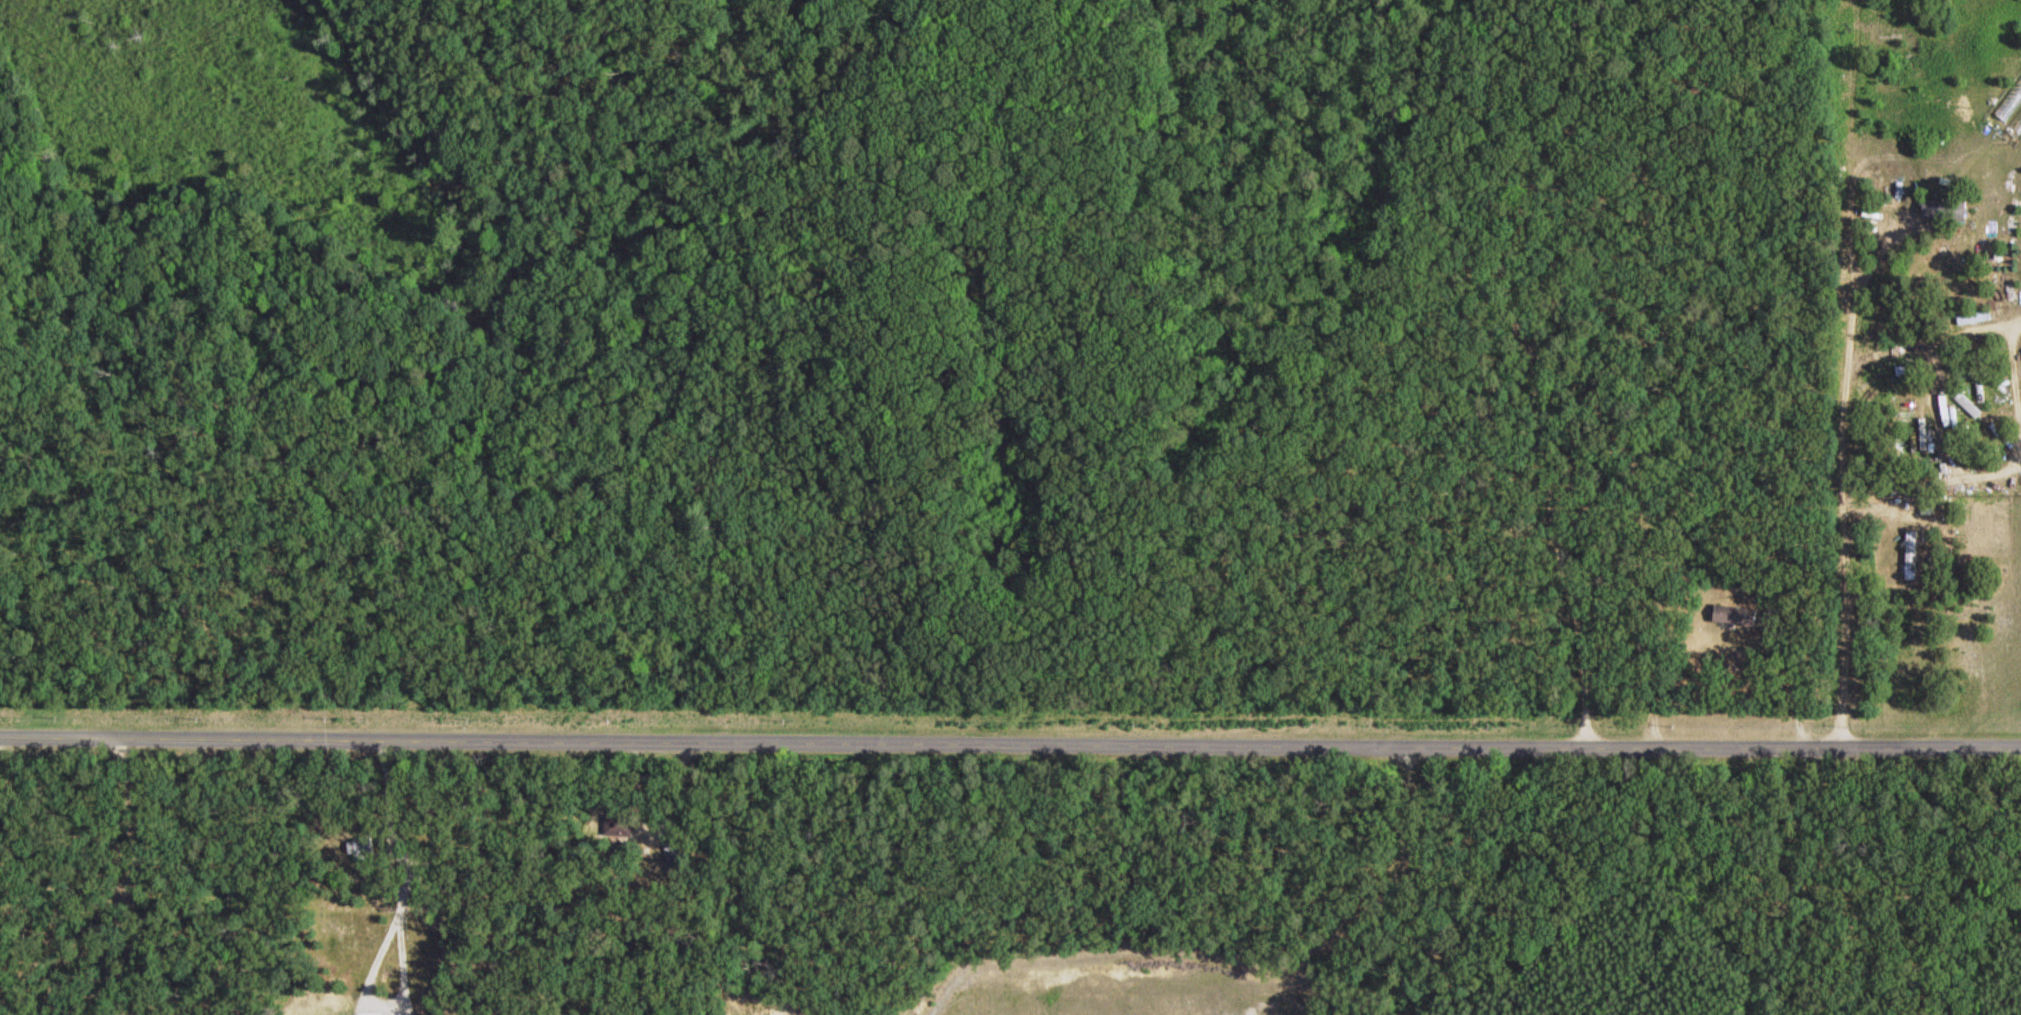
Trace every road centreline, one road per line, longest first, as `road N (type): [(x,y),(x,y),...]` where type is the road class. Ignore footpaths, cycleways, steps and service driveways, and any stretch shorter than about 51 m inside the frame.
road 1 (residential): [(0,736),(2020,745)]

